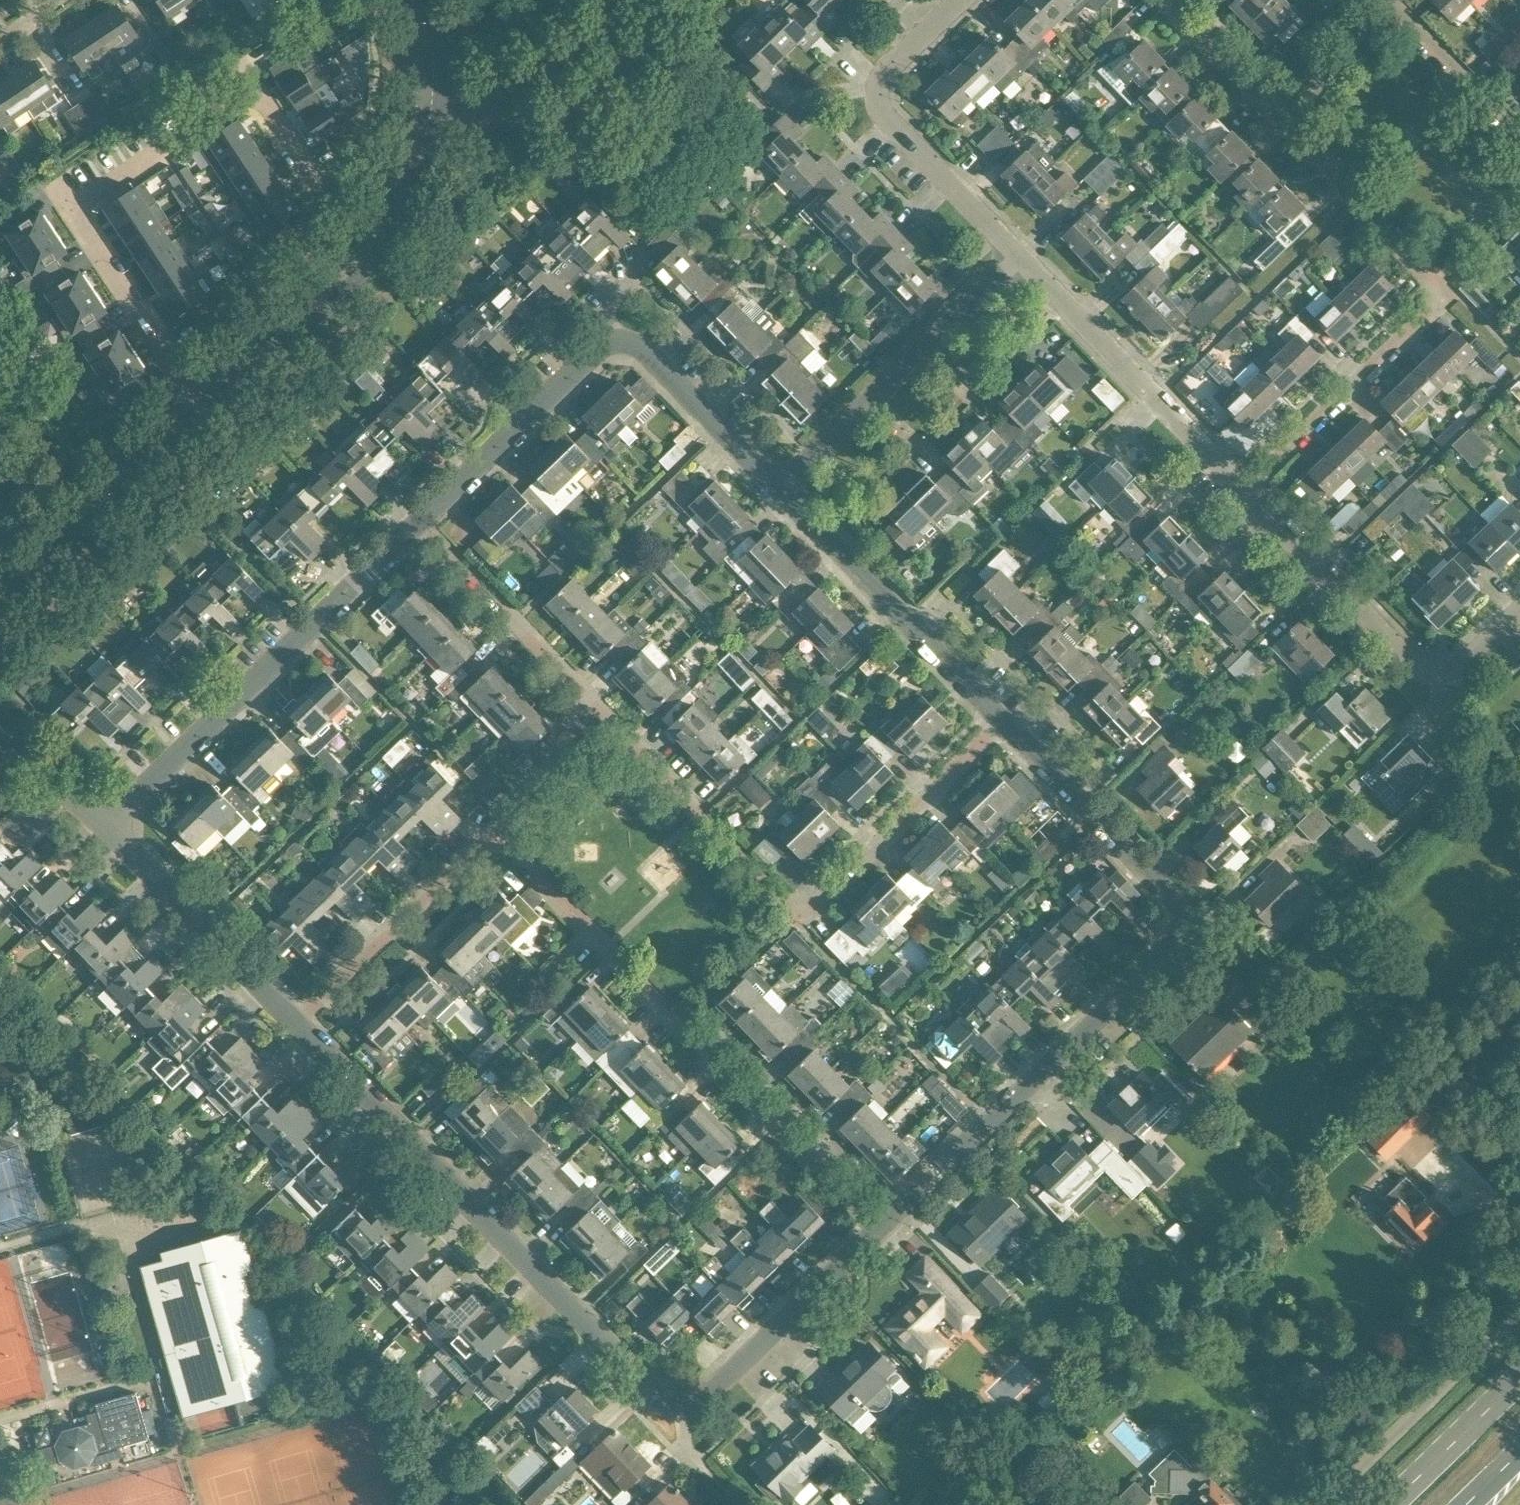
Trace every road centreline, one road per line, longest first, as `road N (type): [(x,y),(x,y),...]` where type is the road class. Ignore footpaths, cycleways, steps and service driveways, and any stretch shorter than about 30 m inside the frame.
road 1 (residential): [(295,1021),(654,1394),(680,1406),(705,1398),(879,1229)]
road 2 (residential): [(879,1229),(1171,947),(1184,918),(1177,901),(1005,722)]
road 3 (residential): [(1243,488),(1435,306),(1438,291),(1167,0)]
road 4 (residential): [(209,406),(183,381),(78,209),(235,99),(268,105),(322,187)]
road 5 (residential): [(879,1229),(507,846),(493,840)]
road 6 (residential): [(802,907),(782,898),(418,521)]
road 7 (residential): [(418,521),(615,339),(646,351),(779,488)]
road 8 (residential): [(104,824),(418,521)]
road 9 (unclassified): [(233,384),(268,364),(359,276),(402,221),(437,133),(442,84)]
road 10 (residential): [(1243,488),(1415,666),(1438,675),(1463,666),(1519,611)]
road 11 (unclassified): [(410,83),(377,201),(336,259),(250,350),(233,384)]
road 12 (residential): [(959,0),(886,71),(879,91),(885,116),(1020,256)]
road 13 (residential): [(779,488),(1020,256)]
road 14 (residential): [(1005,722),(779,488)]
road 15 (residential): [(1020,256),(1243,488)]
road 16 (unclassified): [(0,611),(209,406)]
road 17 (unclassified): [(1318,1504),(1519,1306)]
road 18 (residential): [(802,907),(823,898),(1005,722)]
road 19 (residential): [(104,824),(295,1021)]
road 20 (residential): [(295,1021),(478,846),(493,840)]
road 21 (unclassified): [(442,84),(514,82),(551,71),(626,0)]
road 22 (residential): [(1519,138),(1388,0)]
road 23 (primary): [(1519,1379),(1390,1504)]
road 24 (residential): [(104,824),(0,726)]

